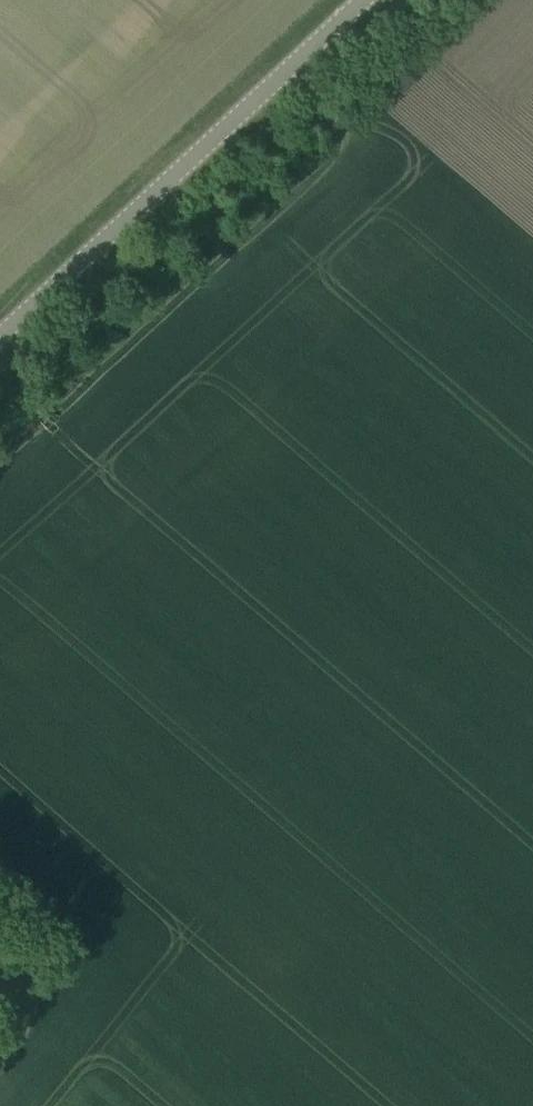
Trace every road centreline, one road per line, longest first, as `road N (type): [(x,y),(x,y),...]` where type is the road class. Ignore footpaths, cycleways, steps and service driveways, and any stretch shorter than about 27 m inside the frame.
road 1 (unclassified): [(0,332),(362,0)]

